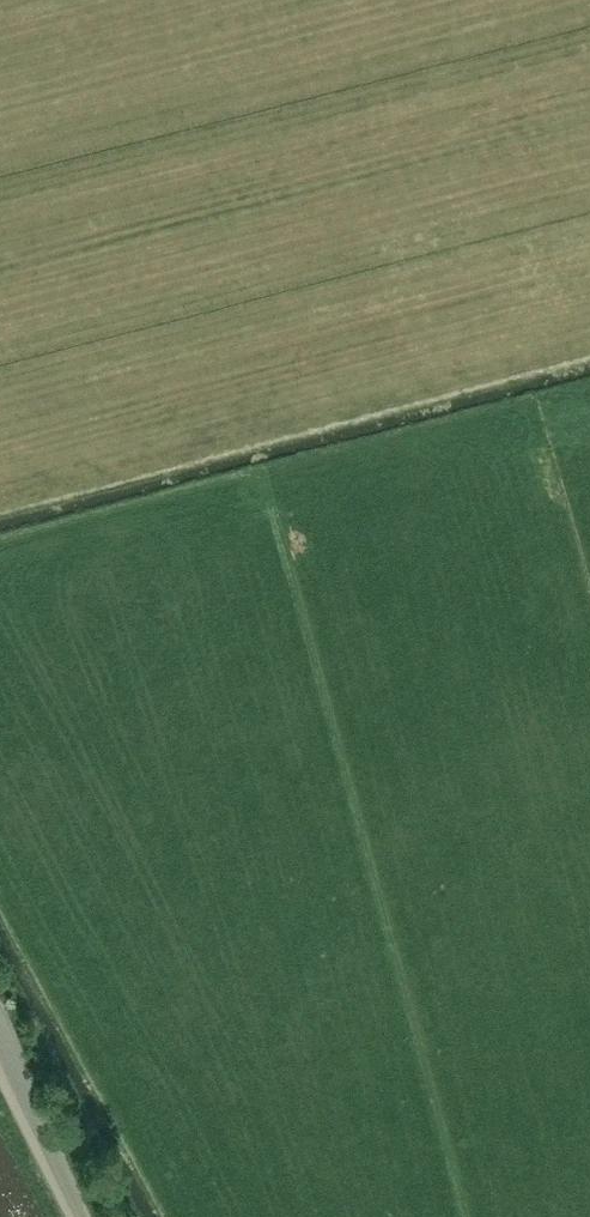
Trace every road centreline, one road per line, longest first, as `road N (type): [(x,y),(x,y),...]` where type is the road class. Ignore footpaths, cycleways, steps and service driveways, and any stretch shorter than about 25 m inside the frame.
road 1 (unclassified): [(75,1216),(0,1069)]

